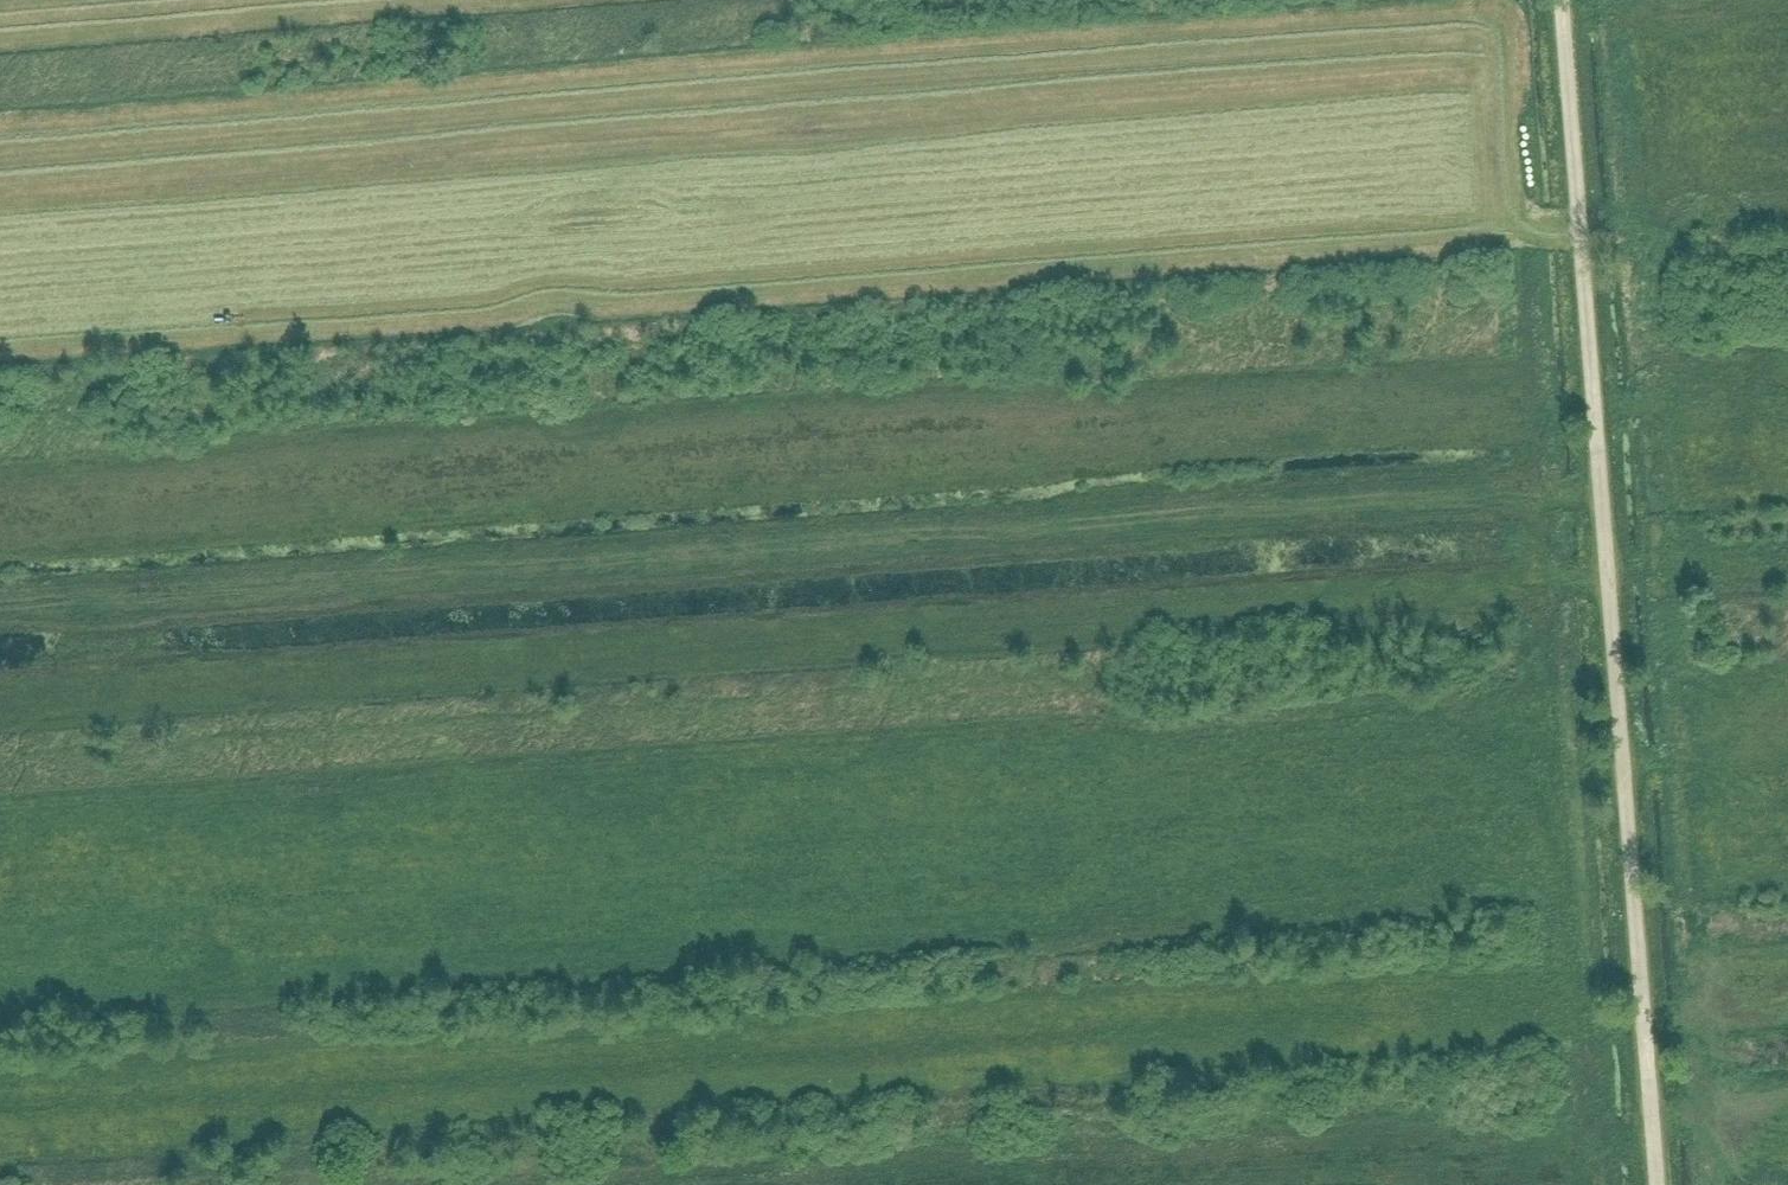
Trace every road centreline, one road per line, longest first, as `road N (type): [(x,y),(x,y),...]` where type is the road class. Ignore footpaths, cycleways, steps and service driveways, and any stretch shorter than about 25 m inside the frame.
road 1 (unclassified): [(1658,1184),(1562,0)]

